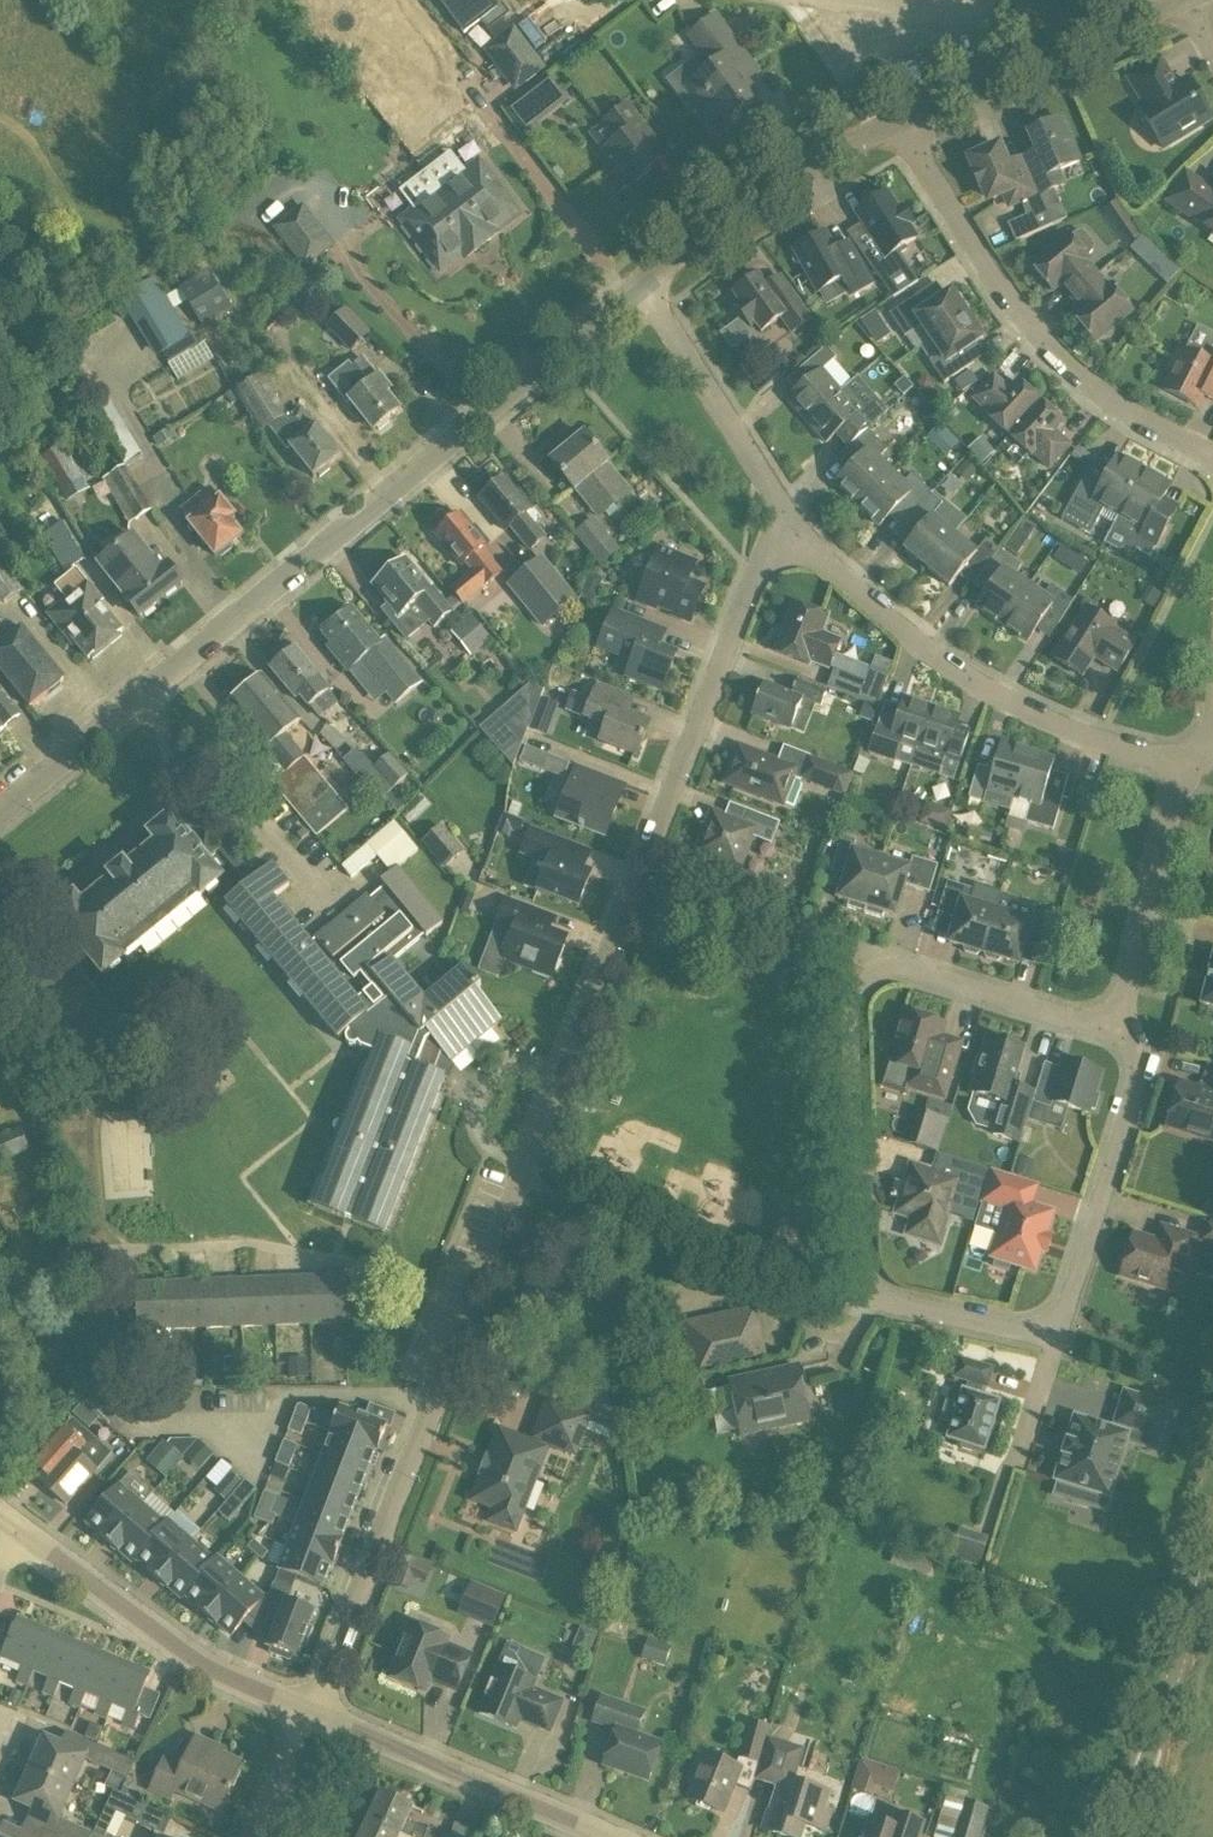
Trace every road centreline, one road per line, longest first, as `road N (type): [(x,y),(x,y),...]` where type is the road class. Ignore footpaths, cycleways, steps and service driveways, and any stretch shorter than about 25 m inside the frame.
road 1 (residential): [(316,1712),(763,567),(795,521)]
road 2 (residential): [(1119,1025),(885,960),(869,971),(854,1004),(863,1265),(874,1288),(1046,1332),(1065,1308),(1137,1046)]
road 3 (residential): [(0,813),(638,285)]
road 4 (residential): [(795,521),(867,602),(972,686),(1180,772)]
road 5 (residential): [(1212,455),(1165,435),(1069,373),(1007,305),(900,128)]
road 6 (tertiary): [(316,1712),(179,1651),(18,1532)]
road 7 (tertiary): [(604,1836),(316,1712)]
road 8 (residential): [(638,285),(829,158),(900,128)]
road 9 (residential): [(900,128),(1175,0)]
road 10 (tertiary): [(1127,1836),(1212,1552)]
road 11 (residential): [(795,521),(638,285)]
road 12 (residential): [(1119,1025),(1180,772)]
road 13 (residential): [(259,1836),(316,1712)]

